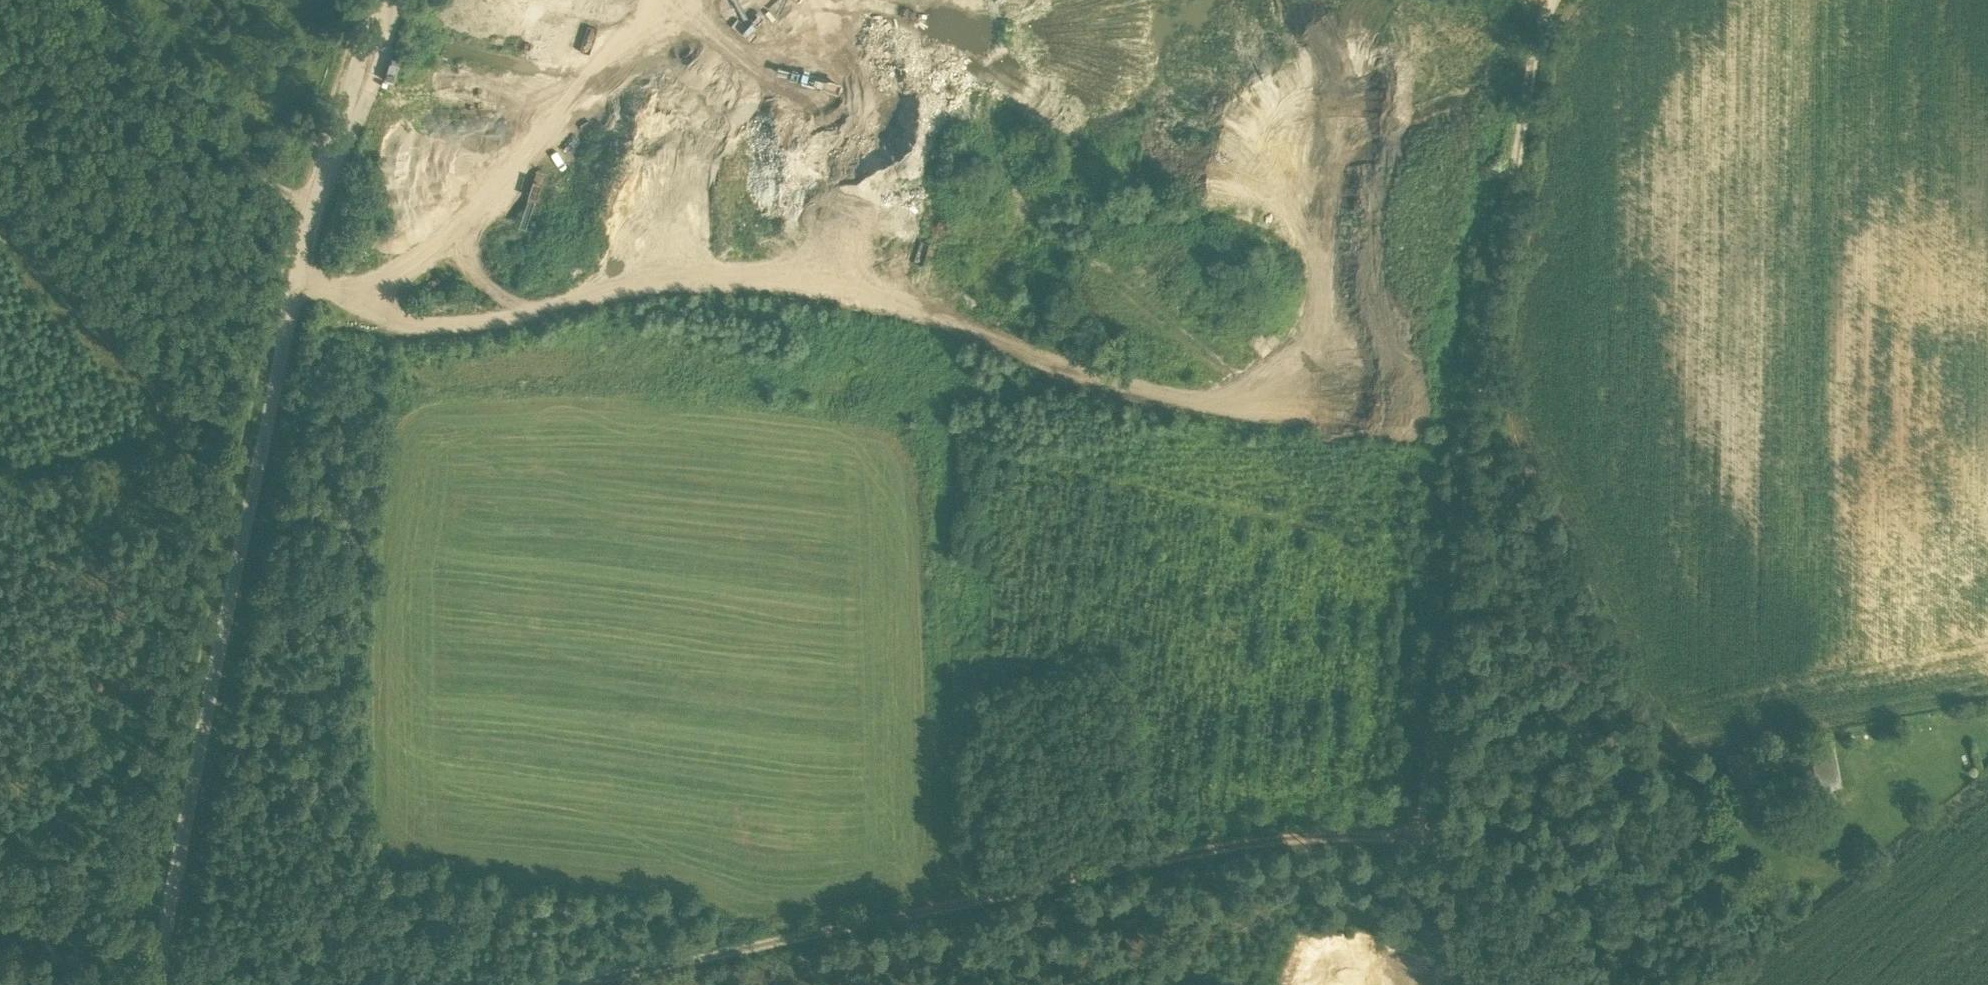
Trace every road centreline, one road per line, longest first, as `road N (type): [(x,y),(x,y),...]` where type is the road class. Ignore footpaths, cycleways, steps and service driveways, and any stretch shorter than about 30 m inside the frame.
road 1 (track): [(541,984),(1436,812),(1472,465),(1548,0)]
road 2 (unclassified): [(319,195),(160,984)]
road 3 (track): [(160,984),(319,195)]
road 4 (track): [(0,230),(238,482)]
road 5 (unclassified): [(319,195),(377,0)]
road 6 (unclassified): [(1521,984),(1458,871),(1436,812)]

